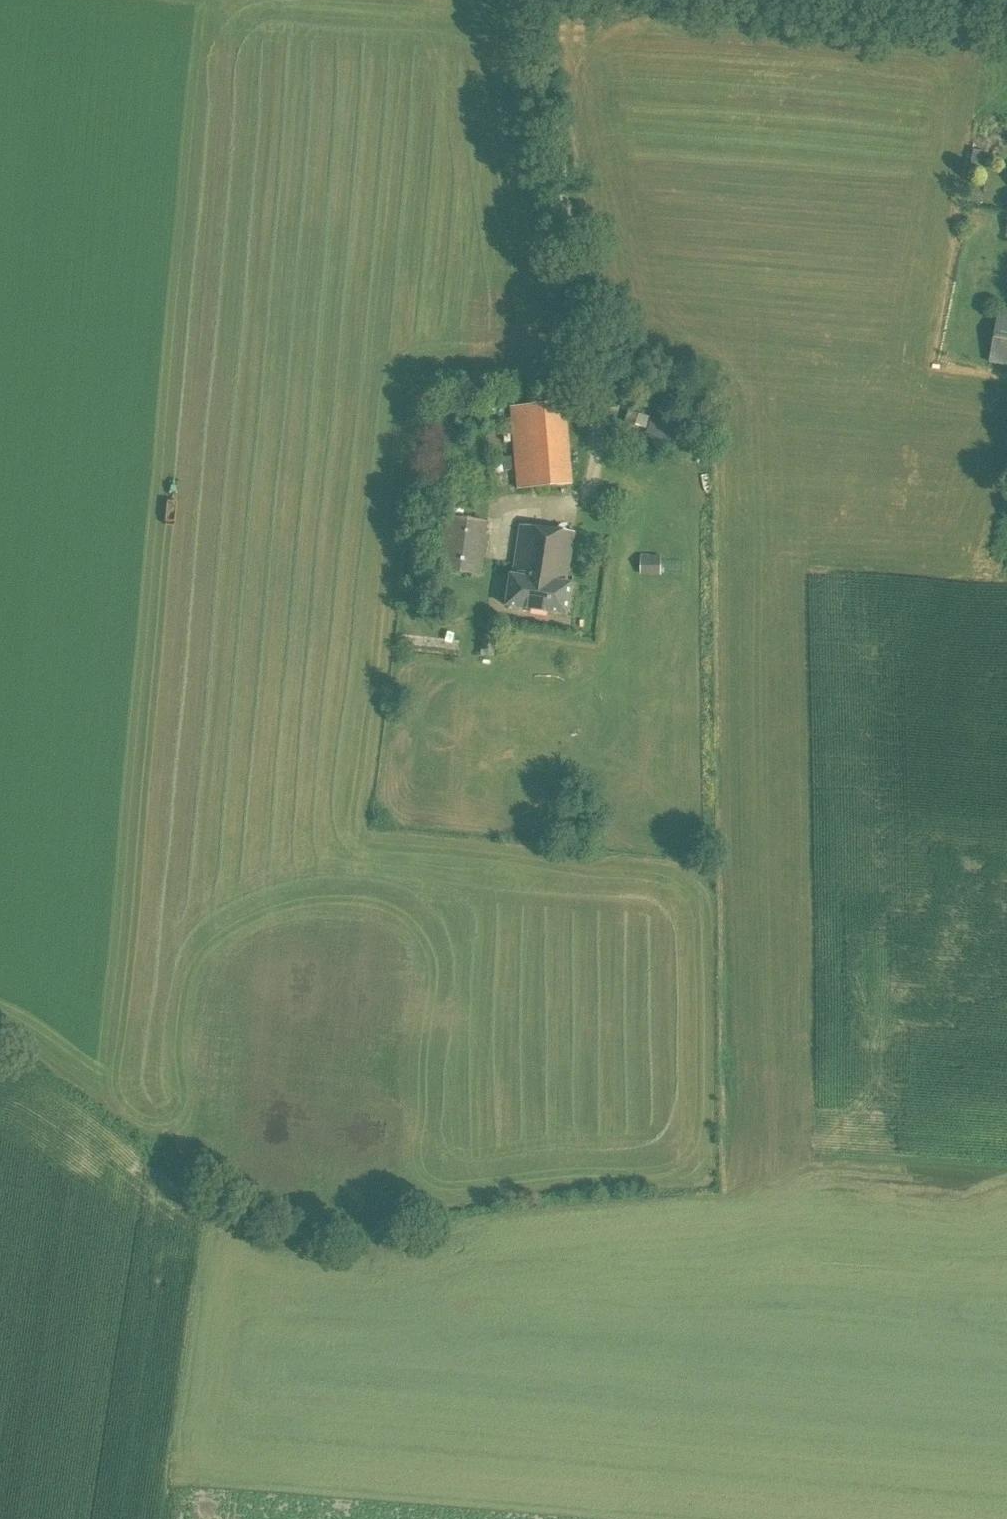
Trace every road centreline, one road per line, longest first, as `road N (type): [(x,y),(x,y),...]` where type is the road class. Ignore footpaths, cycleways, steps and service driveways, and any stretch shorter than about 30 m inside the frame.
road 1 (unclassified): [(1006,17),(823,0)]

